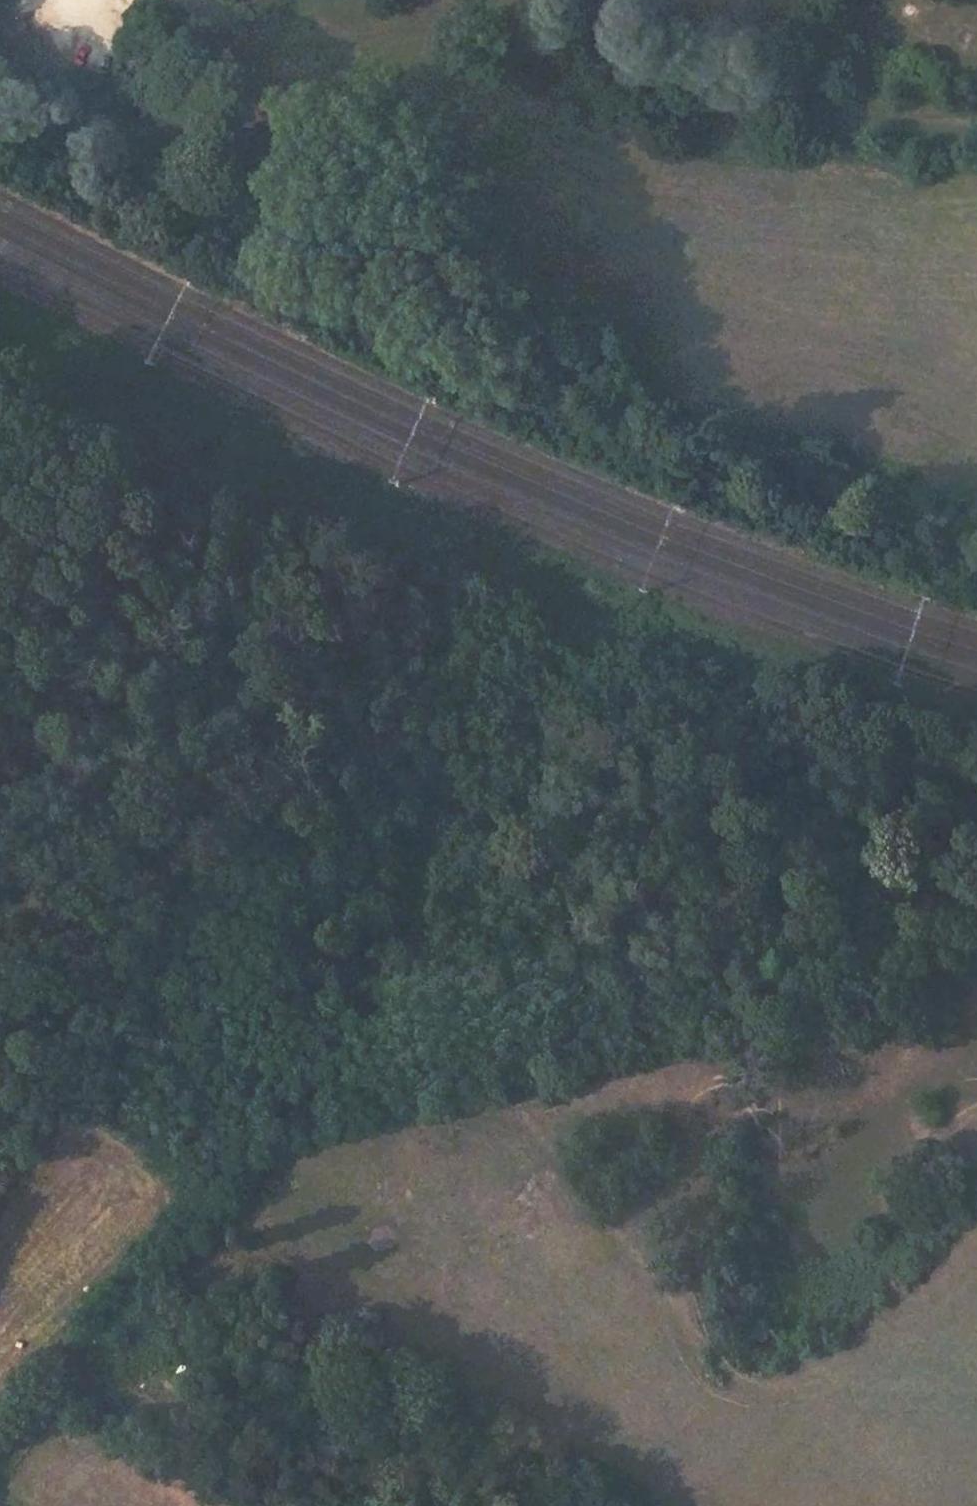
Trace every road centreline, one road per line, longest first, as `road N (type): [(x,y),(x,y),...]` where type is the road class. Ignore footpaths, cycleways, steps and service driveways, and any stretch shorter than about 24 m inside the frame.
road 1 (track): [(976,1113),(857,1206),(817,1217),(786,1205),(770,1164),(769,1106)]
road 2 (track): [(0,1474),(54,1411),(84,1394),(145,1399)]

